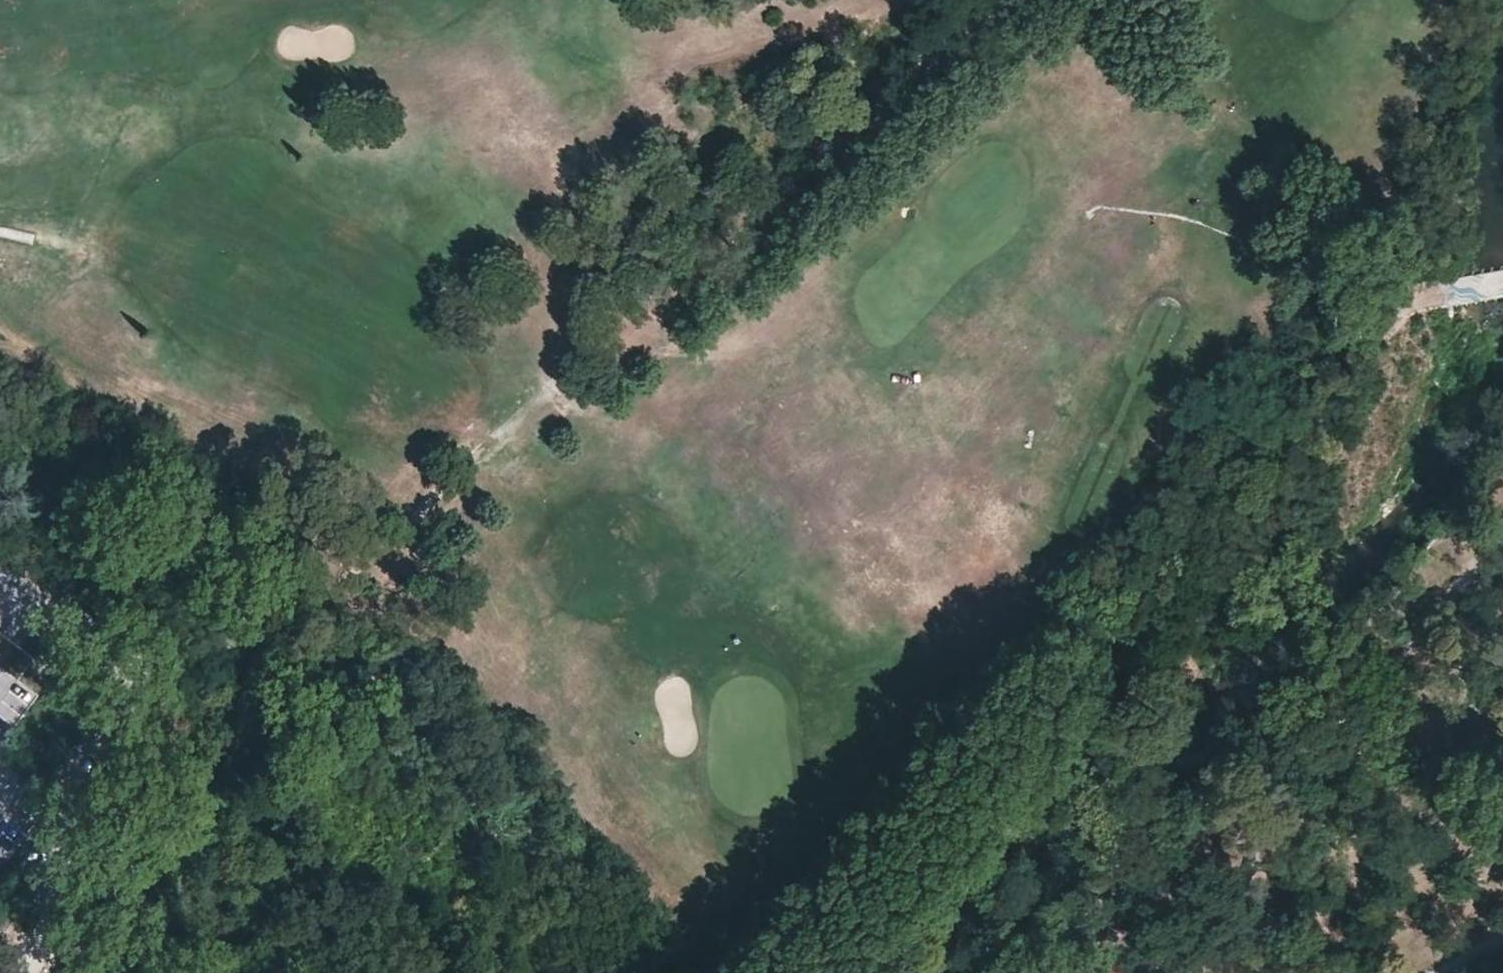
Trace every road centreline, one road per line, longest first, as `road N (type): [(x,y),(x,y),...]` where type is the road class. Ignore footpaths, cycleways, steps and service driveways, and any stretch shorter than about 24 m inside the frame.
road 1 (residential): [(16,972),(187,735),(152,688),(110,653),(0,580)]
road 2 (track): [(122,663),(236,645),(333,591)]

